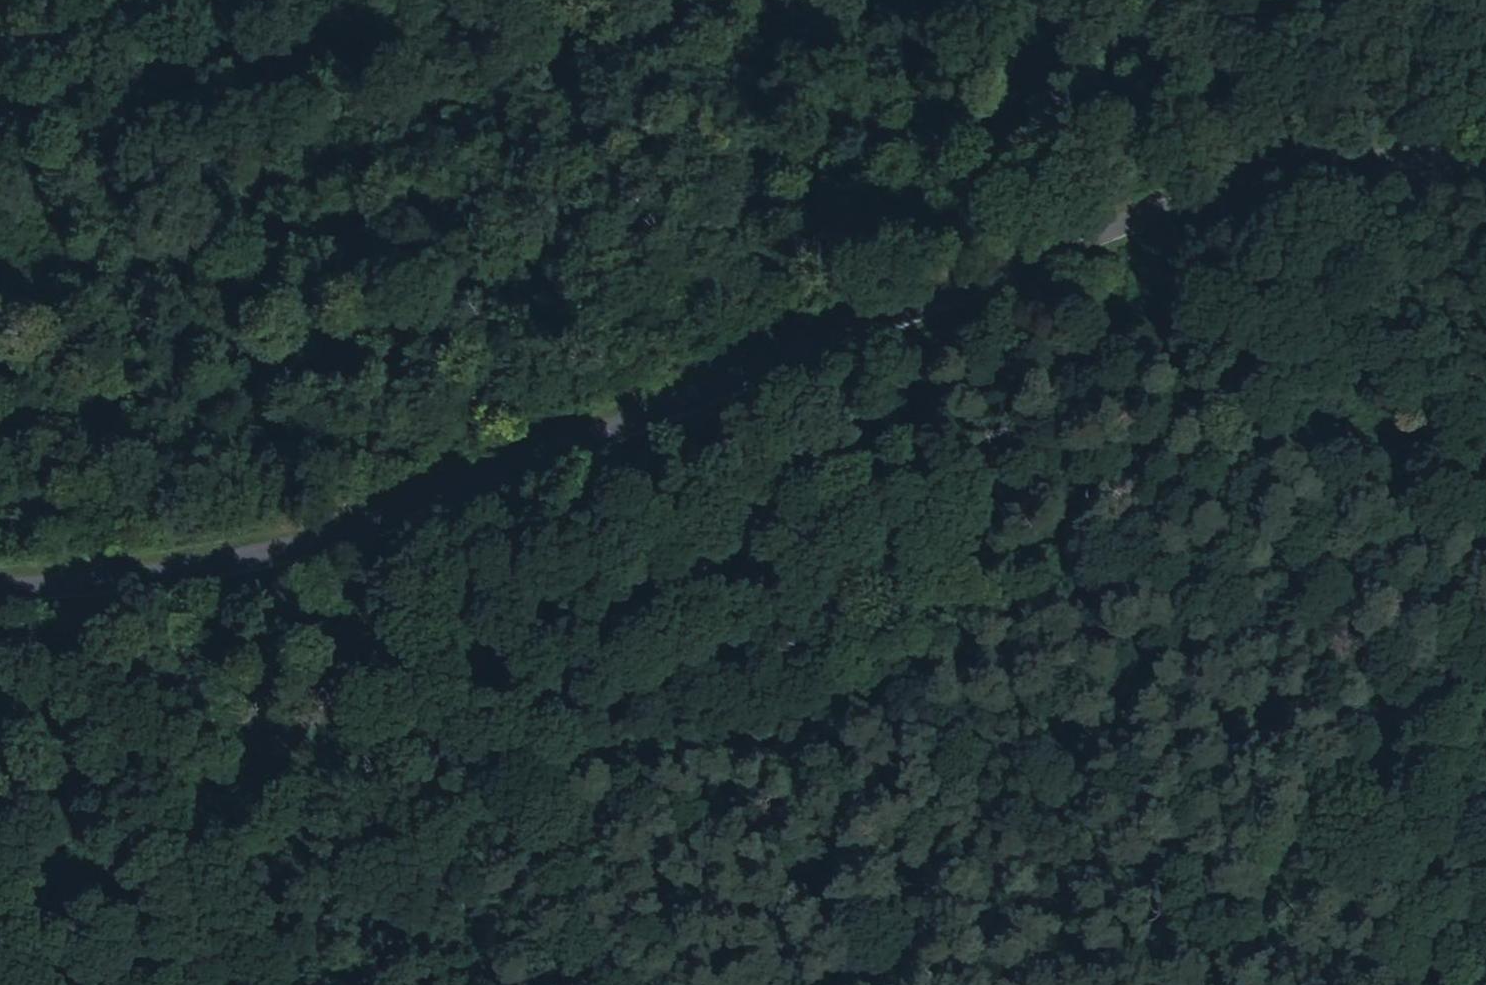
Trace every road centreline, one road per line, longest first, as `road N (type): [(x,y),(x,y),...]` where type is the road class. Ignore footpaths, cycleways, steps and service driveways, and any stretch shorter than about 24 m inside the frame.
road 1 (tertiary): [(1485,159),(1432,158),(1252,185),(1077,241),(397,507),(235,563),(0,599)]

